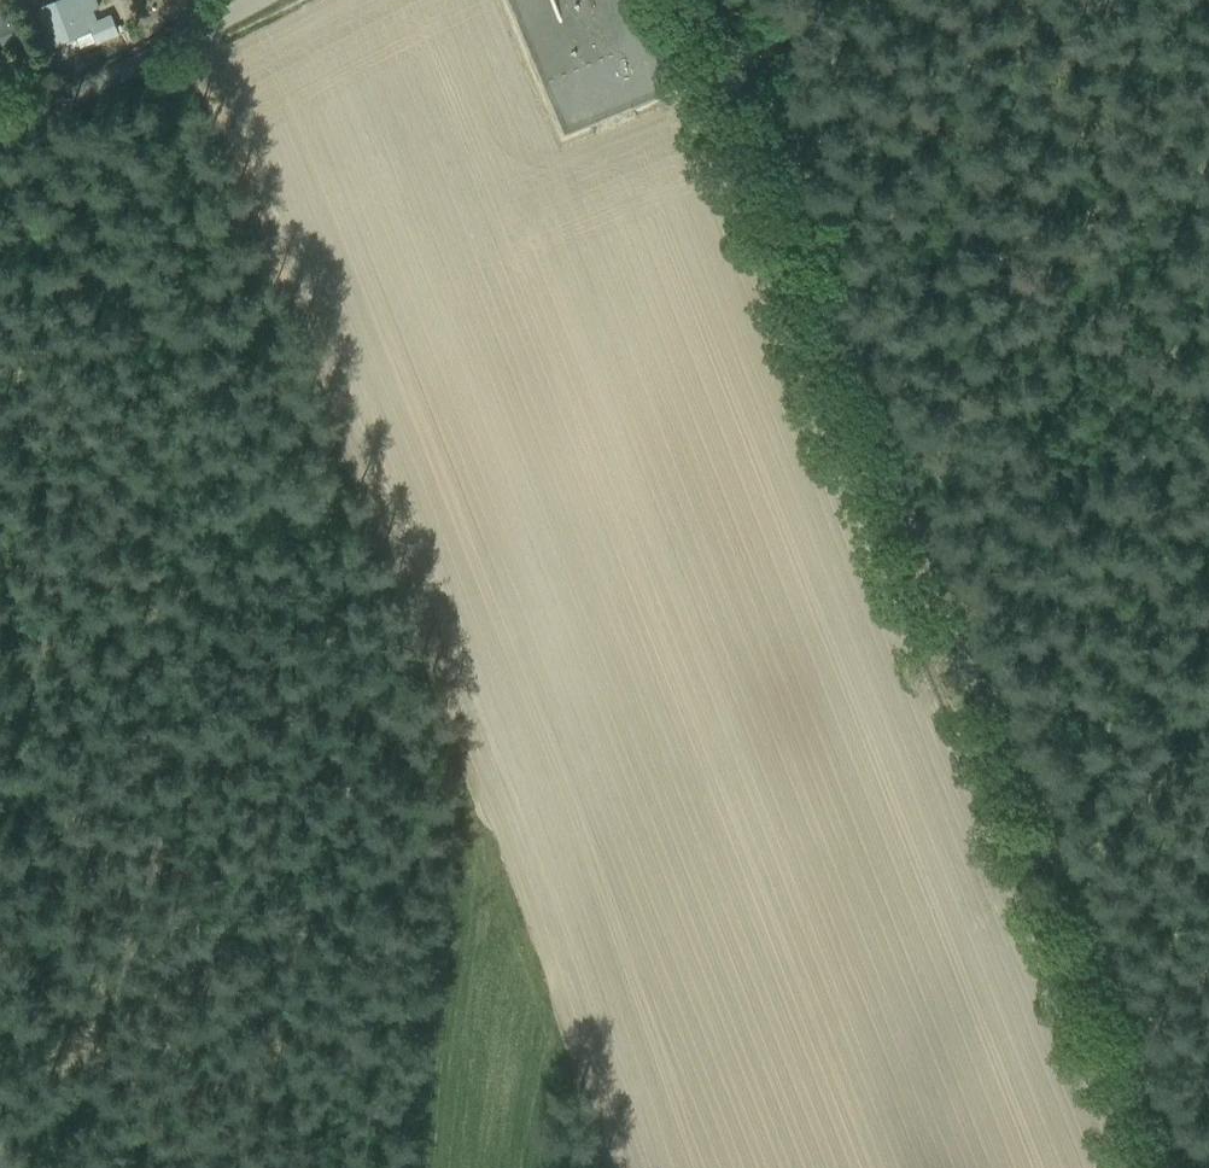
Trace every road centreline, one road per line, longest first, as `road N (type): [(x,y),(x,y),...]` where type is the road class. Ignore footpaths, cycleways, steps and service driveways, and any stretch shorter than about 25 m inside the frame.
road 1 (unclassified): [(0,137),(263,0)]
road 2 (track): [(1208,697),(1050,912)]

